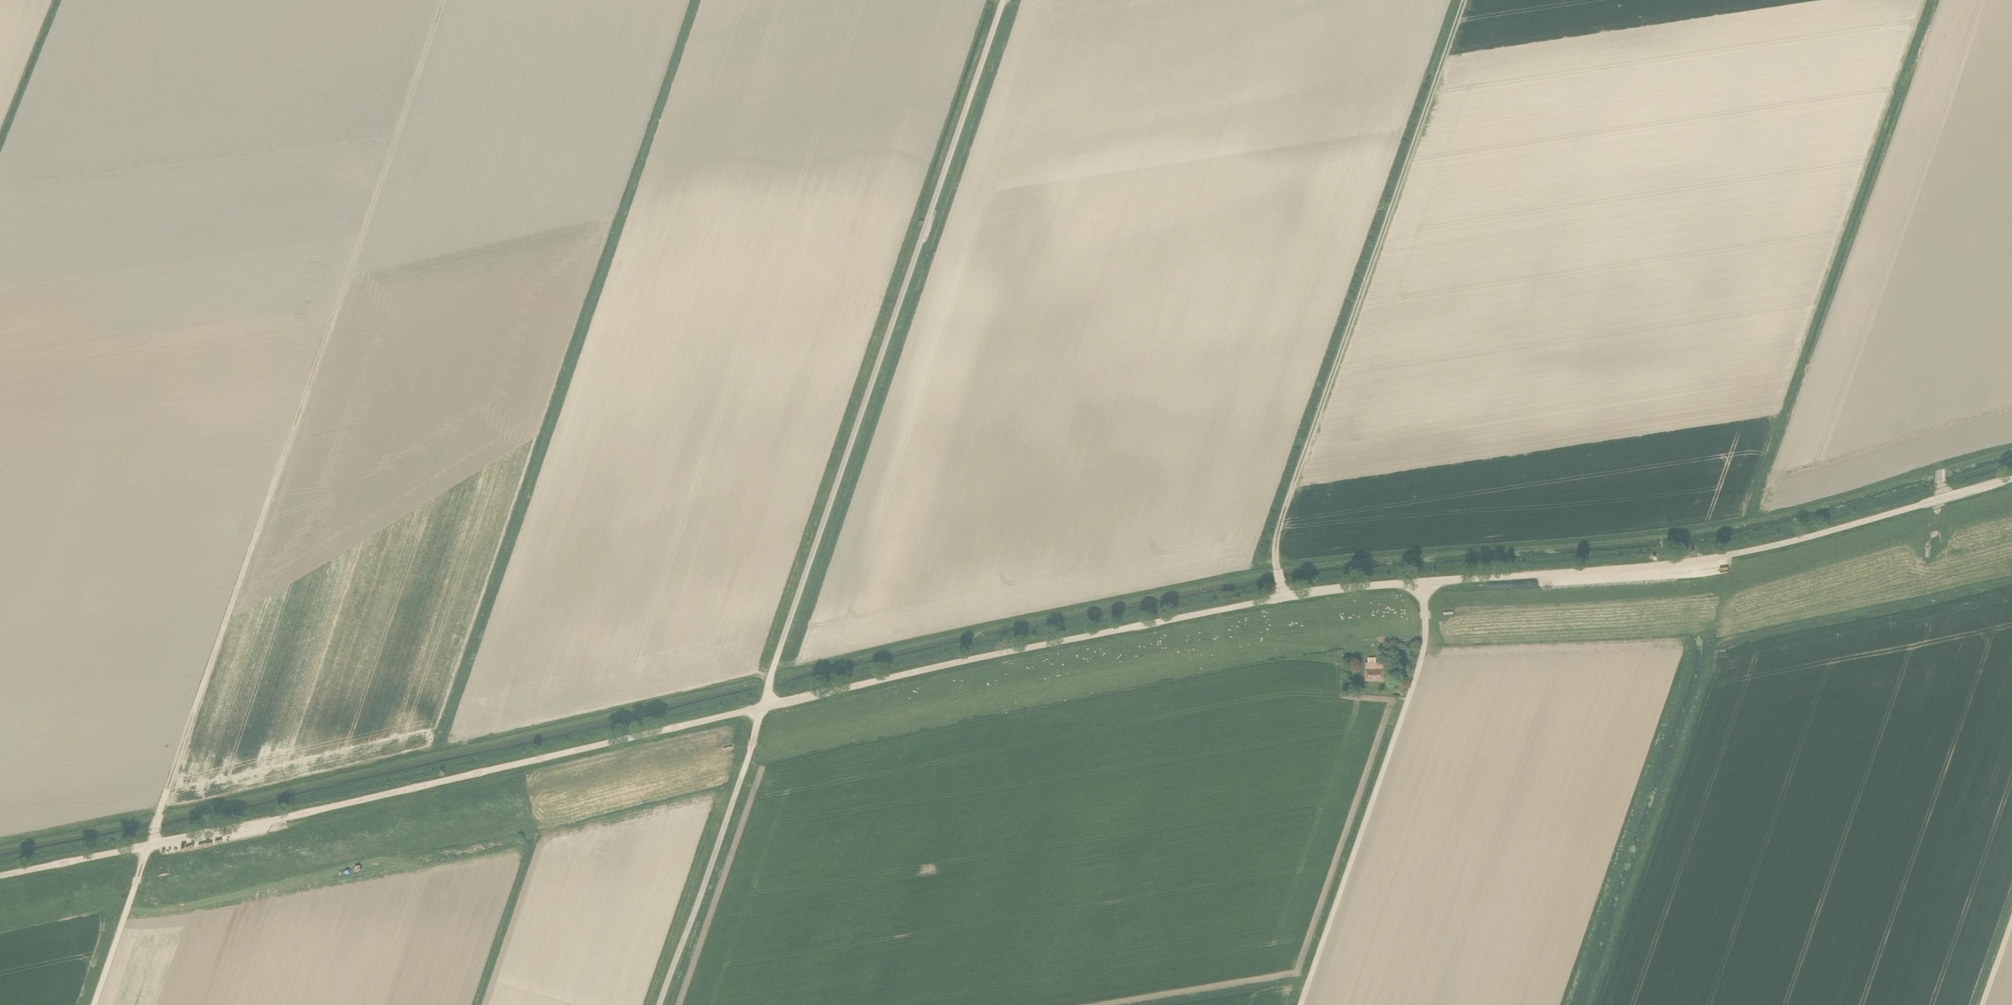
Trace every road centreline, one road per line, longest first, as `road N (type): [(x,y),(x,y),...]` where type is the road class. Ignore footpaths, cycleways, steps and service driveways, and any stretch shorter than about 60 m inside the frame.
road 1 (unclassified): [(0,875),(1283,598),(1665,568),(1753,552),(2011,479)]
road 2 (track): [(1283,598),(1277,527),(1463,0)]
road 3 (track): [(93,1004),(148,846)]

